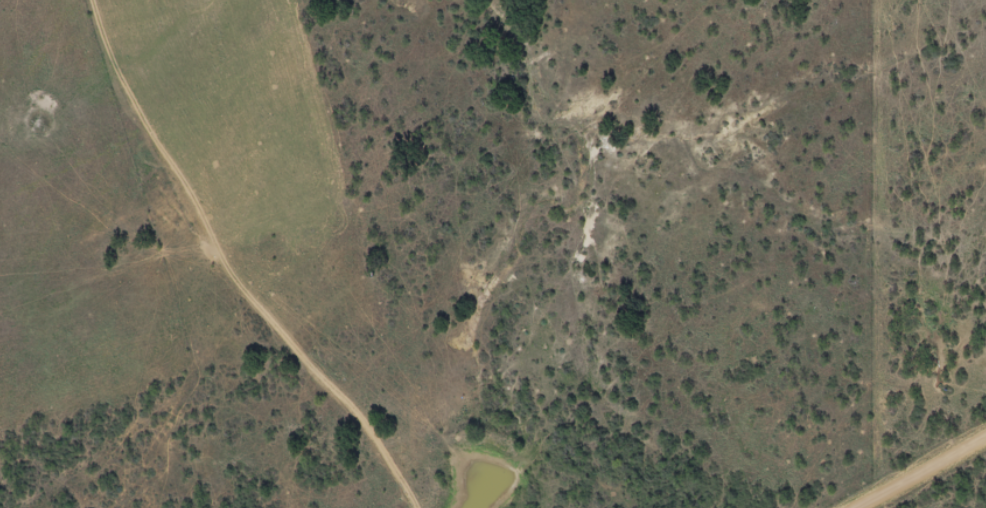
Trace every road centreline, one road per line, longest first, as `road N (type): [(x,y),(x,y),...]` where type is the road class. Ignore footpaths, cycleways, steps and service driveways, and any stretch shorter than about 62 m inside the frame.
road 1 (residential): [(405,507),(200,268),(111,74),(93,0)]
road 2 (residential): [(865,507),(985,442)]

